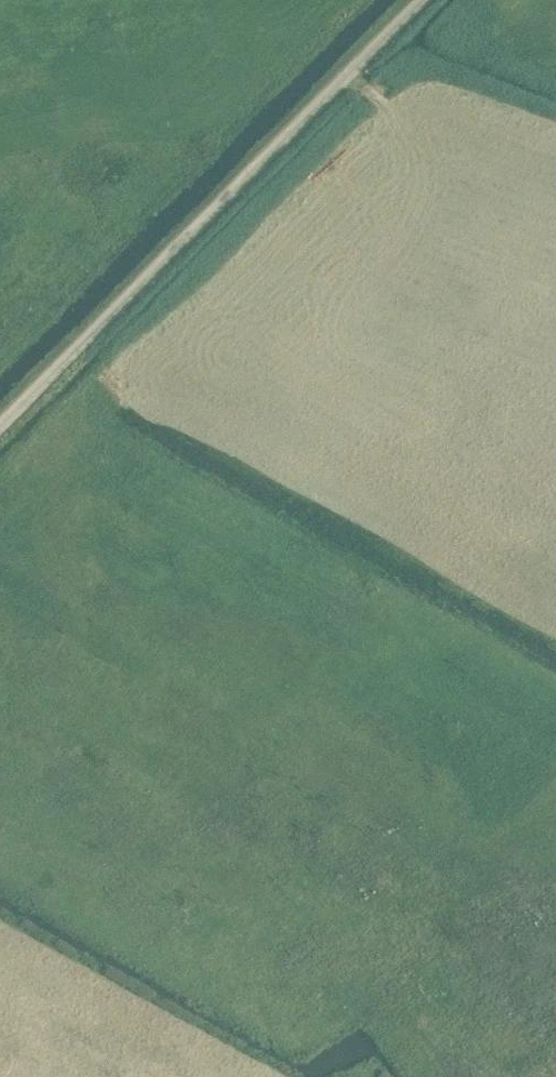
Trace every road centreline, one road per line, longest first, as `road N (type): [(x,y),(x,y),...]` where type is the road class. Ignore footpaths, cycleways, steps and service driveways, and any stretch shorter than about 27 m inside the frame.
road 1 (track): [(0,427),(420,0)]

